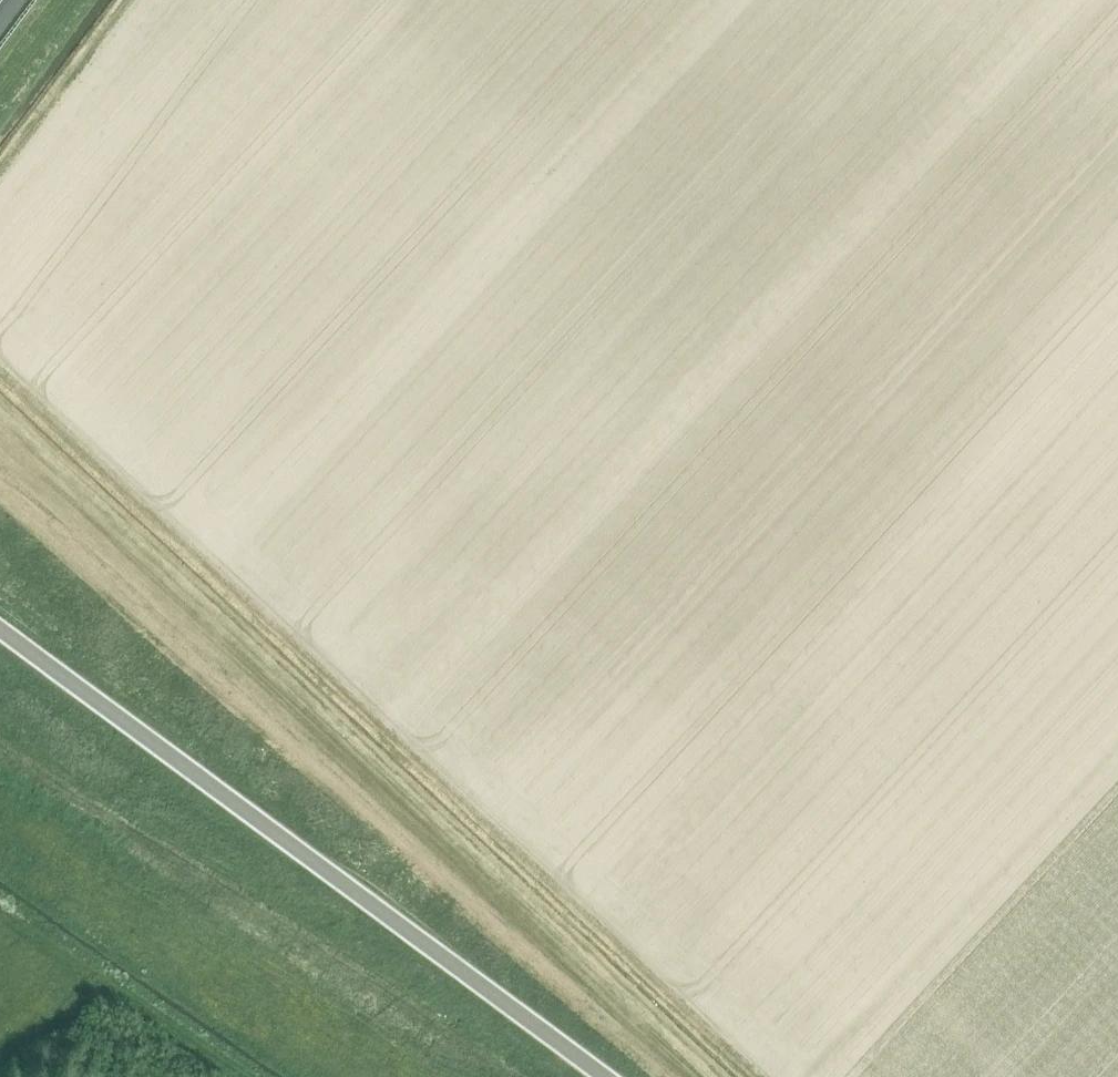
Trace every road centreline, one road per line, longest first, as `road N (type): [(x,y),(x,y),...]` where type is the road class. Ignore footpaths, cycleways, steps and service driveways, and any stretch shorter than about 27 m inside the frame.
road 1 (tertiary): [(600,1076),(0,631)]

